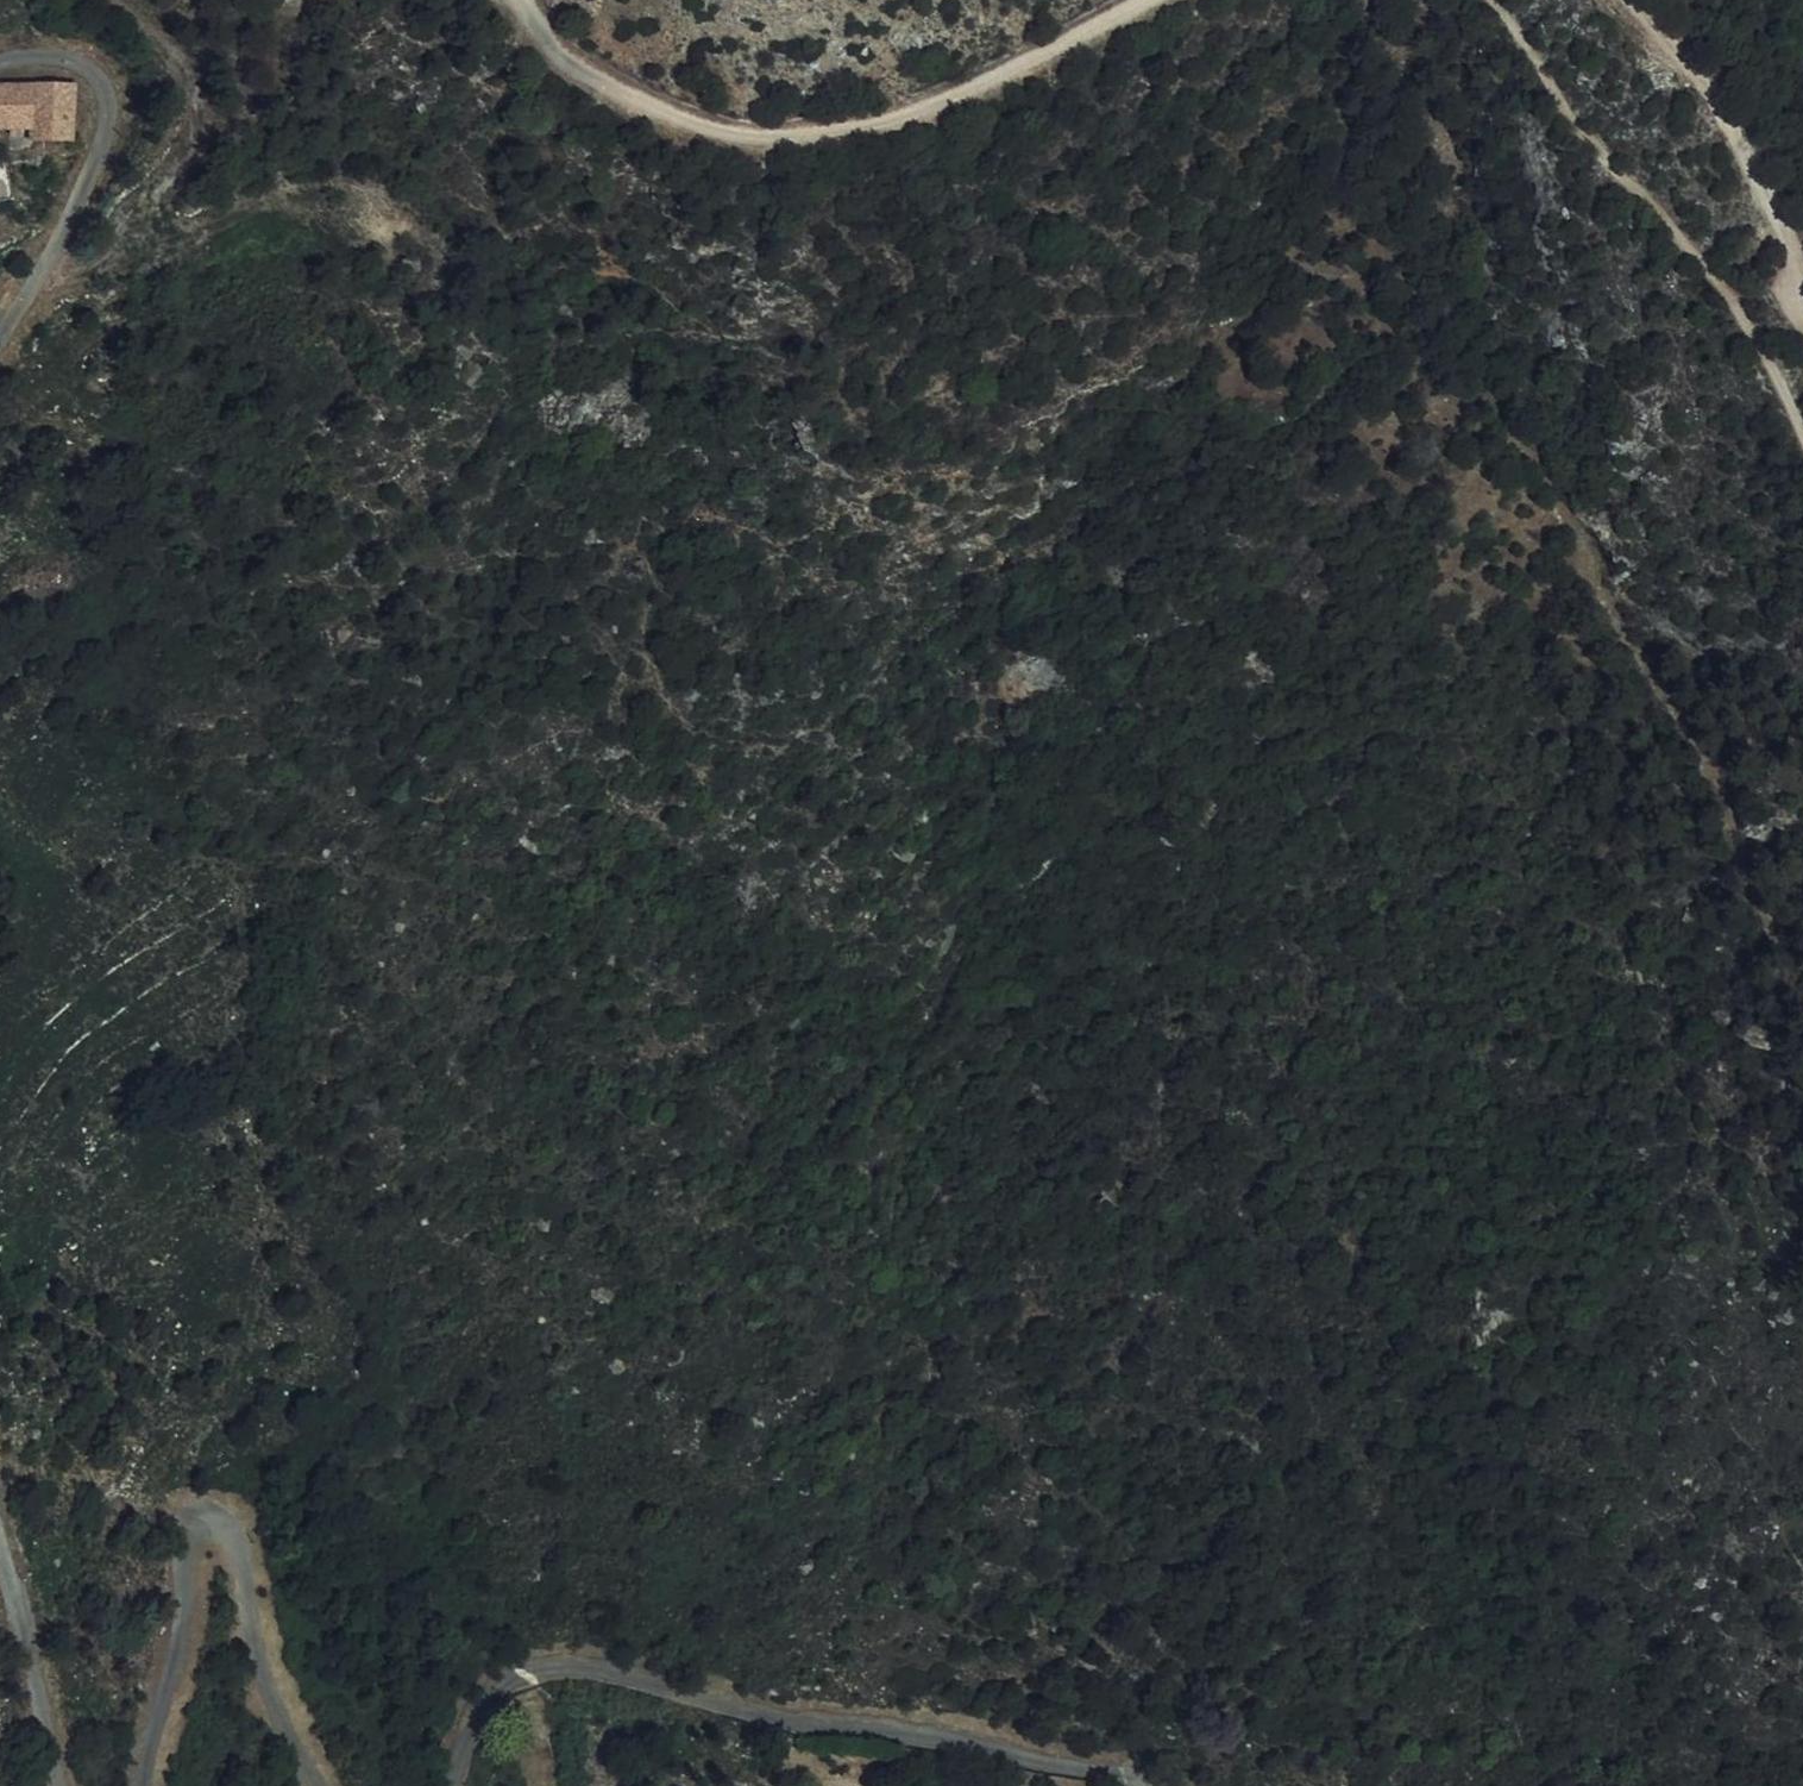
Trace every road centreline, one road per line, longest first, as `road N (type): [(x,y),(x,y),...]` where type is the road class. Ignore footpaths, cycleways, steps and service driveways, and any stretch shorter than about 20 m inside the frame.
road 1 (track): [(1146,0),(894,117),(813,134),(755,135),(697,124),(600,80),(557,51),(519,0)]
road 2 (track): [(1802,313),(1766,184),(1728,98),(1630,0)]

